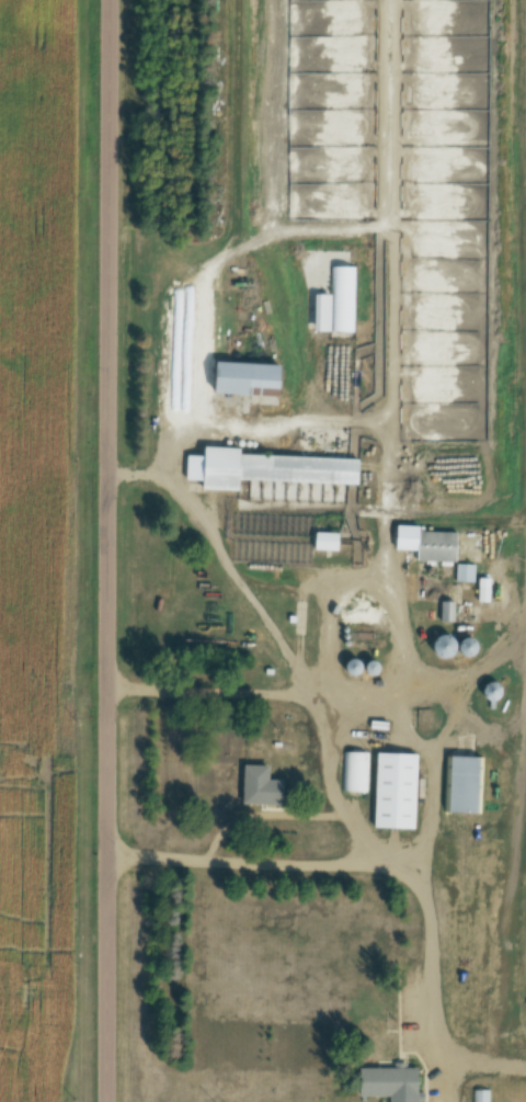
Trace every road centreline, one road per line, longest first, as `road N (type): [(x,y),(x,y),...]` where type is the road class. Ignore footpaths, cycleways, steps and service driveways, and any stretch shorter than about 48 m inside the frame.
road 1 (tertiary): [(107,1101),(110,0)]

